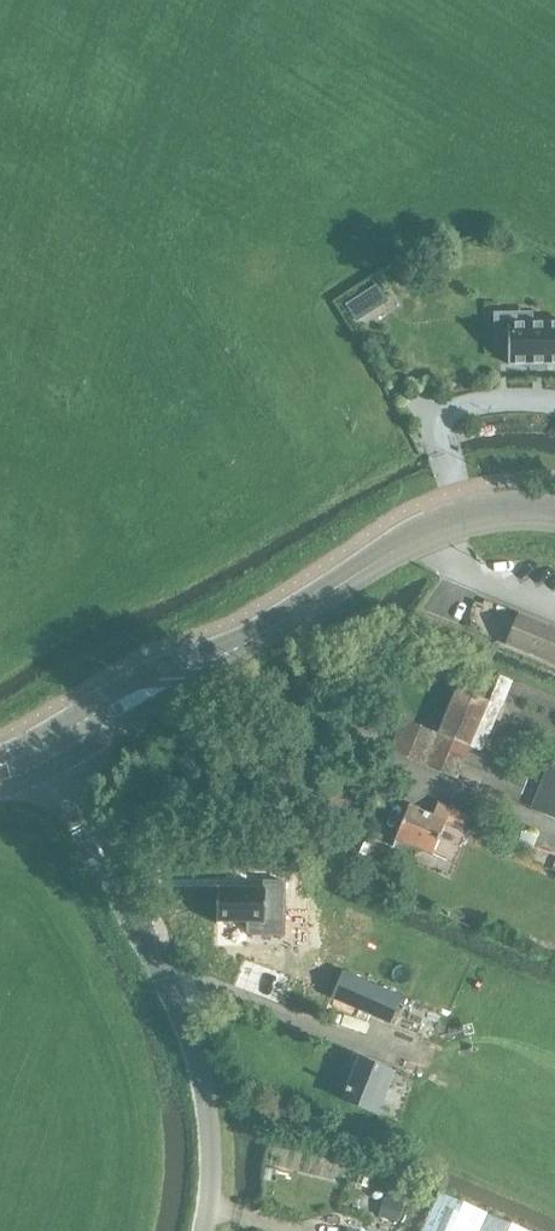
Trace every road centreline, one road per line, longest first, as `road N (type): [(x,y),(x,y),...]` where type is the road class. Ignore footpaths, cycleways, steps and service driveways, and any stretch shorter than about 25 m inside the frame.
road 1 (unclassified): [(203,1230),(210,1138),(202,1074),(158,954),(56,768)]
road 2 (residential): [(0,399),(26,405),(66,394),(297,269),(318,251),(336,145)]
road 3 (secondary): [(153,689),(433,526),(503,508),(554,515)]
road 4 (residential): [(336,145),(554,114)]
road 5 (residential): [(336,145),(200,0)]
road 6 (secondary): [(153,689),(109,696),(38,737)]
road 7 (secondary): [(56,768),(126,722),(153,689)]

